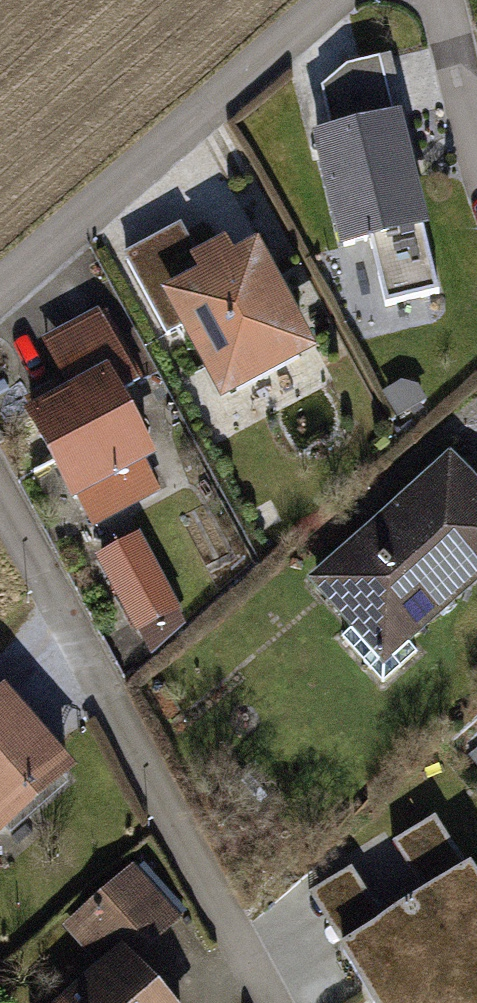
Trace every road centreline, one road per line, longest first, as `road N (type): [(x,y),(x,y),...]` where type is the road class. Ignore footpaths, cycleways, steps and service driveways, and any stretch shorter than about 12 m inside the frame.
road 1 (residential): [(0,499),(269,1002)]
road 2 (residential): [(336,0),(0,292)]
road 3 (residential): [(440,0),(476,145)]

